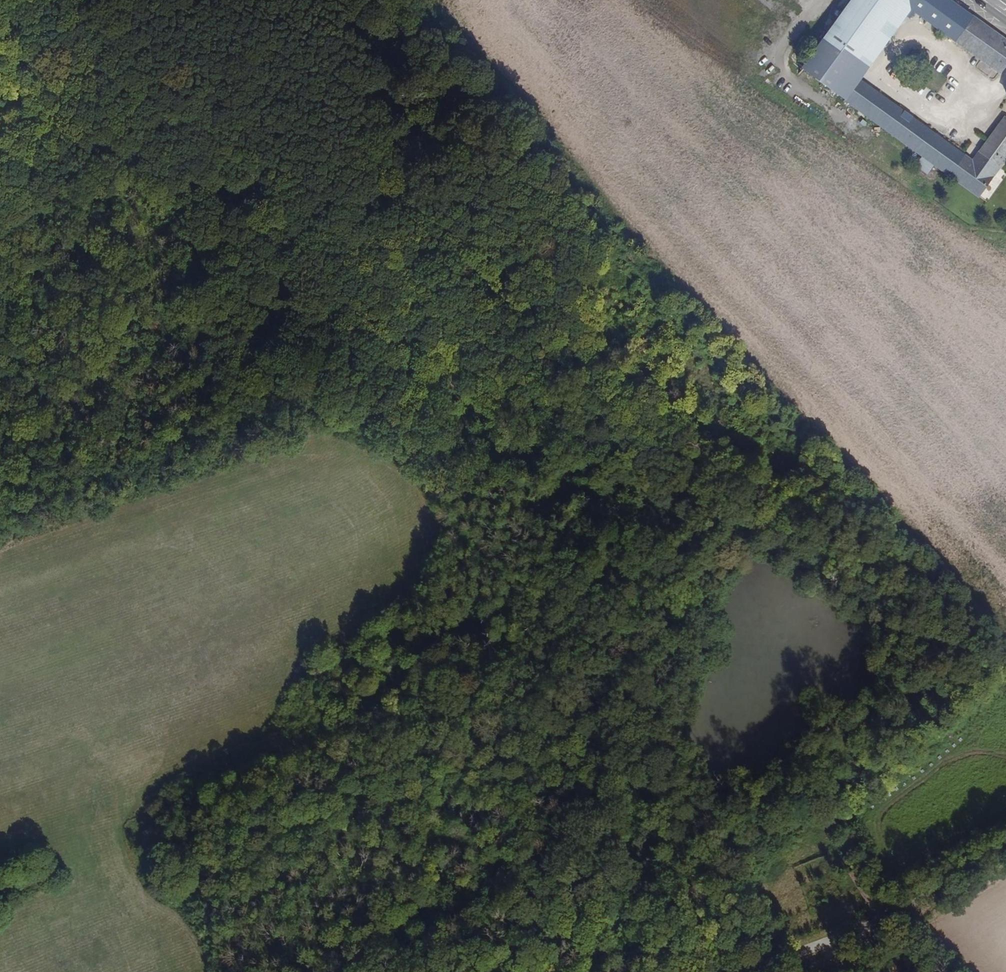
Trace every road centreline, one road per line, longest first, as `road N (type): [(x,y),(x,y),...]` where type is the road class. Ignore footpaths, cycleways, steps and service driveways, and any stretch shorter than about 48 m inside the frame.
road 1 (track): [(1005,850),(886,918)]

